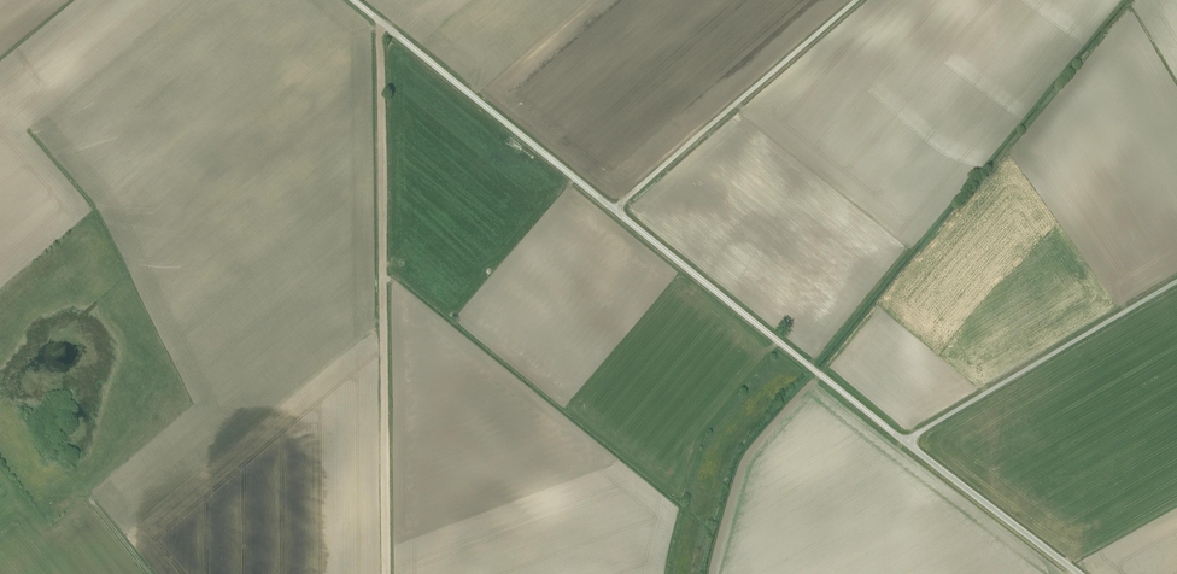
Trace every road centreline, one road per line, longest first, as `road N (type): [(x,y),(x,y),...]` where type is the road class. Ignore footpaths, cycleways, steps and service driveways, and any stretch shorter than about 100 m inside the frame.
road 1 (track): [(906,441),(380,23)]
road 2 (track): [(387,573),(380,23)]
road 3 (track): [(857,0),(614,209)]
road 4 (unclassified): [(906,441),(1176,280)]
road 5 (unclassified): [(906,441),(1082,573)]

